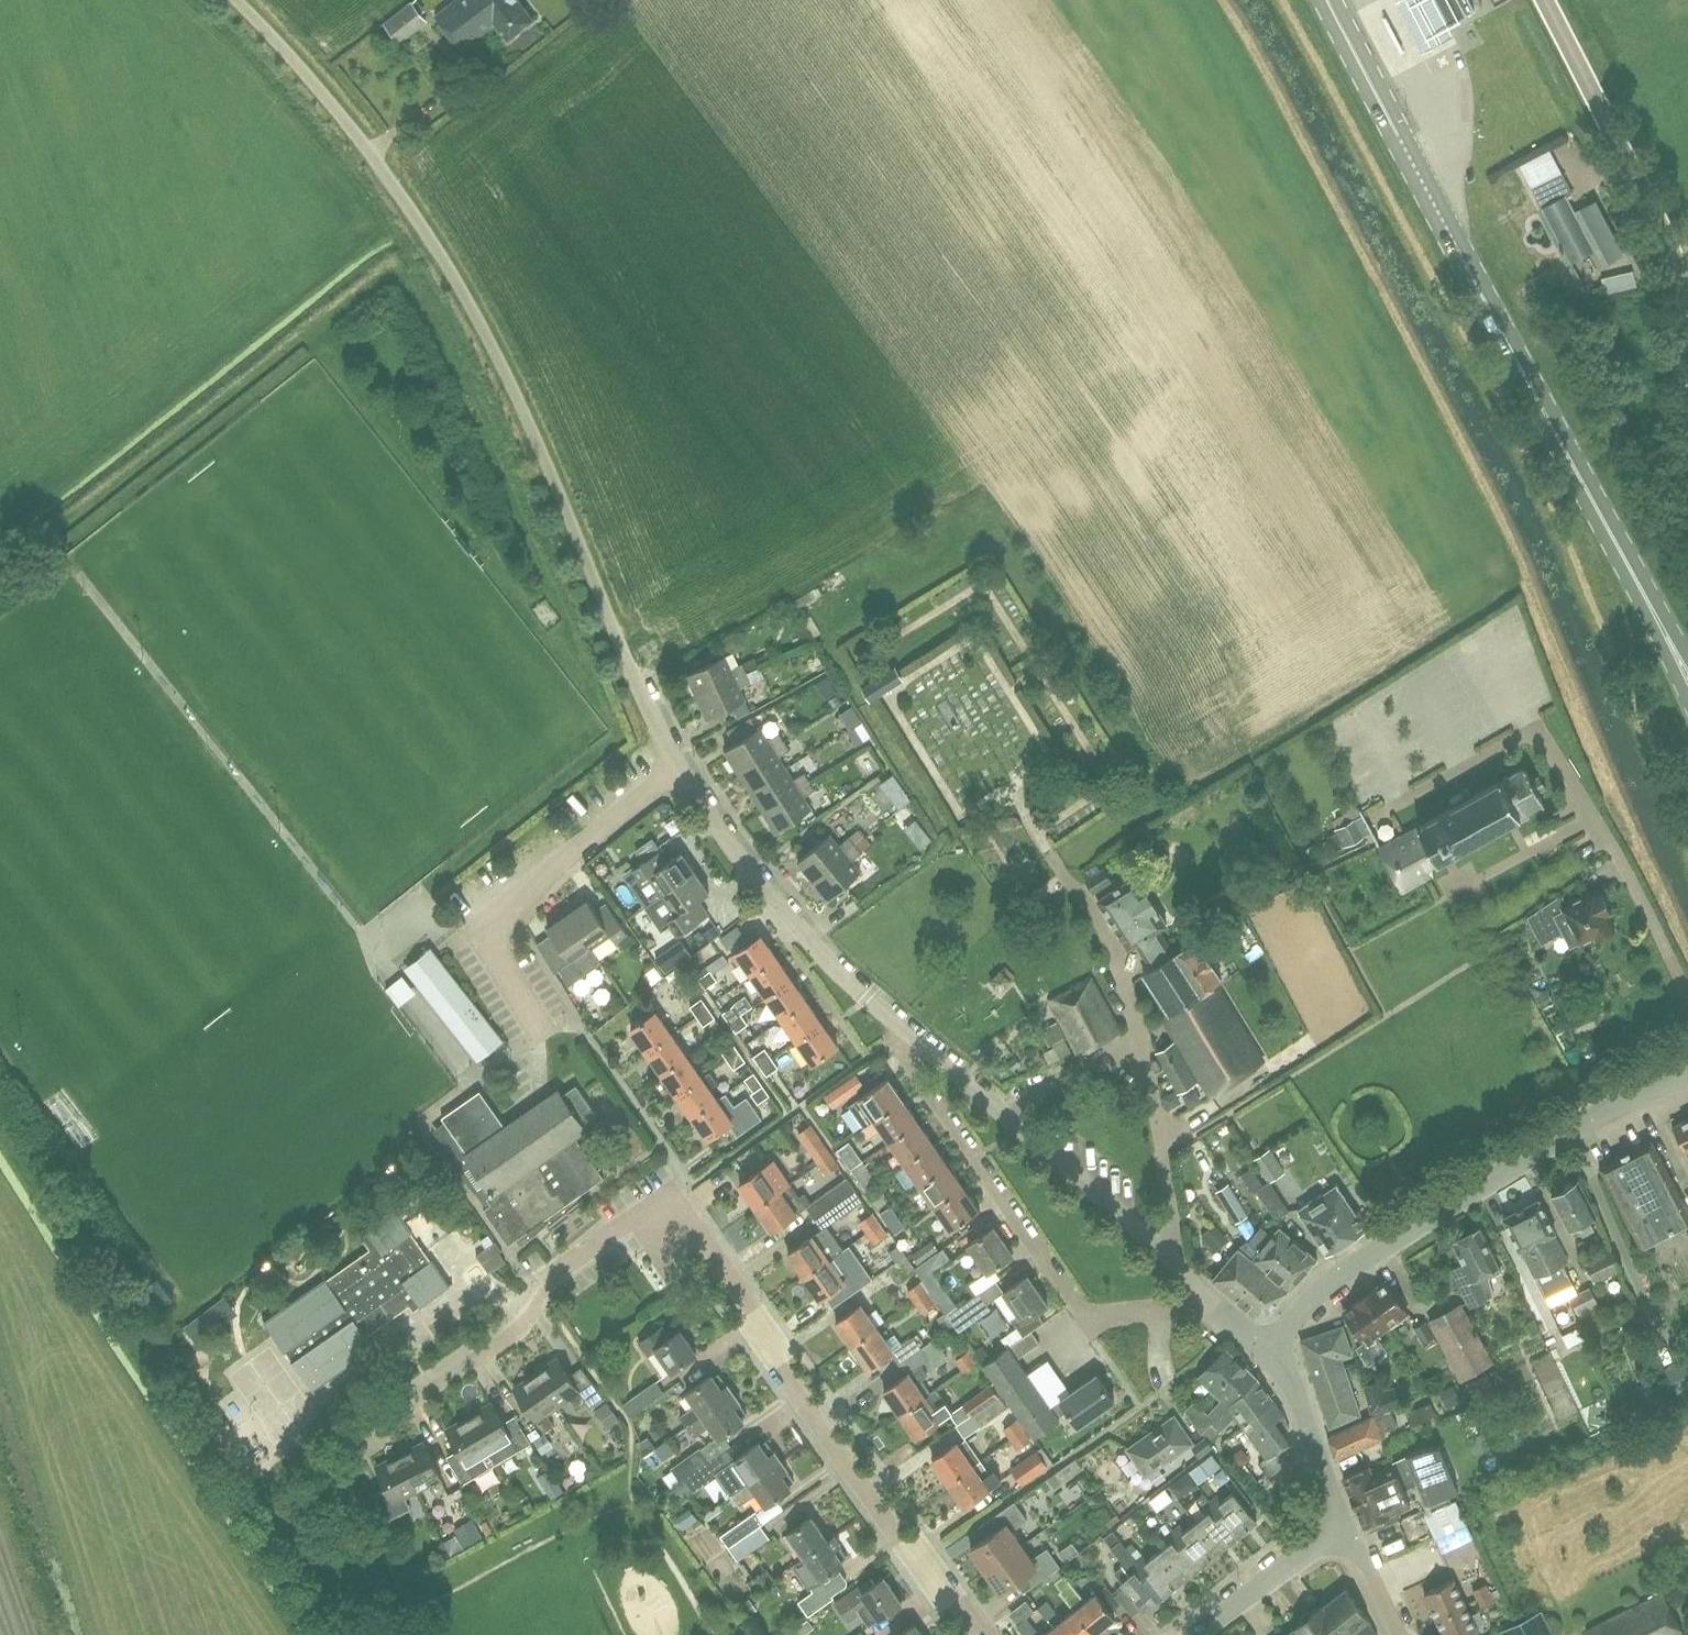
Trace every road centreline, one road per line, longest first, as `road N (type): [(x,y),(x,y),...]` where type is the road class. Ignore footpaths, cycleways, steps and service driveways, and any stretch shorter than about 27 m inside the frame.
road 1 (residential): [(986,1634),(930,1557),(903,1541),(780,1368),(779,1341),(673,1191),(552,1275),(520,1329),(345,1449)]
road 2 (unclassified): [(635,677),(545,464),(450,271),(371,153),(233,0)]
road 3 (primary): [(1662,625),(1410,170),(1325,0)]
road 4 (unclassified): [(1274,1349),(1328,1281),(1679,1072)]
road 5 (unclassified): [(1687,437),(1666,246),(1543,0)]
road 6 (residential): [(917,1037),(919,1067),(1086,1316),(1214,1302)]
road 7 (residential): [(682,770),(570,852),(486,938),(541,1032)]
road 8 (residential): [(917,1037),(824,961),(682,770)]
road 9 (residential): [(1145,1054),(1112,942),(1050,854)]
road 10 (residential): [(1179,1265),(1014,1122)]
road 11 (residential): [(1179,1265),(1145,1054)]
road 12 (unclassified): [(1347,1521),(1274,1349)]
road 13 (unclassified): [(1202,1634),(1347,1521)]
road 14 (residential): [(1145,1054),(1050,1082),(1014,1122)]
road 15 (residential): [(1014,1122),(917,1037)]
road 16 (residential): [(1399,1634),(1347,1521)]

